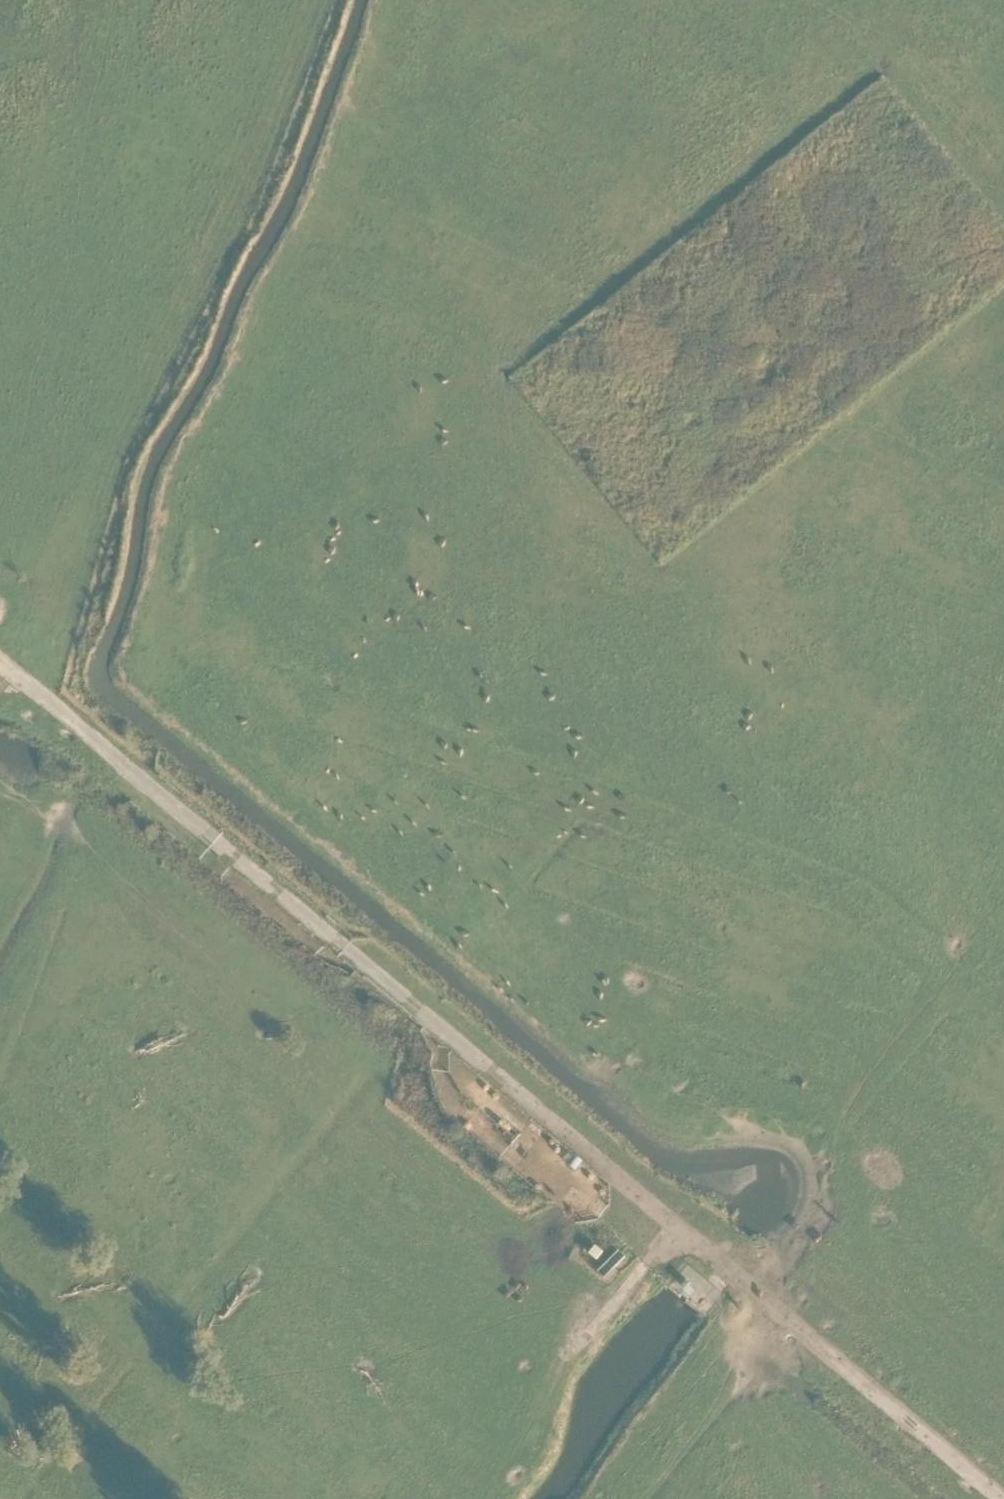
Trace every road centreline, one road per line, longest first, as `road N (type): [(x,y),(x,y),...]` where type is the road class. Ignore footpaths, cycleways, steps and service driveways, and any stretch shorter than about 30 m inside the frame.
road 1 (track): [(486,1498),(590,1324),(676,1225)]

